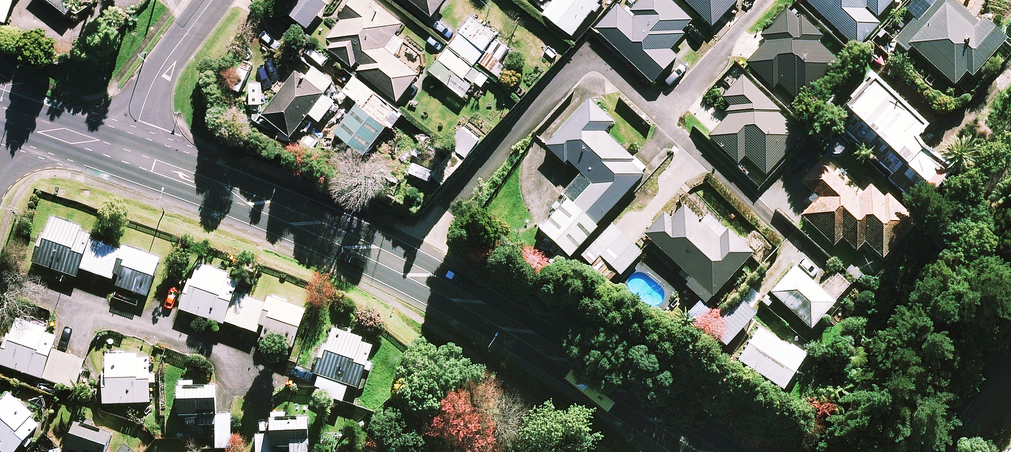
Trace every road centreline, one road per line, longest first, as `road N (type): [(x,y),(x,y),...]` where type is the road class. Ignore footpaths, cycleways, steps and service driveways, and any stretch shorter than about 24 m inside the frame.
road 1 (secondary): [(710,451),(400,266),(128,156)]
road 2 (residential): [(0,278),(277,373)]
road 3 (residential): [(213,0),(163,64),(128,156)]
road 4 (secondary): [(128,156),(8,117)]

